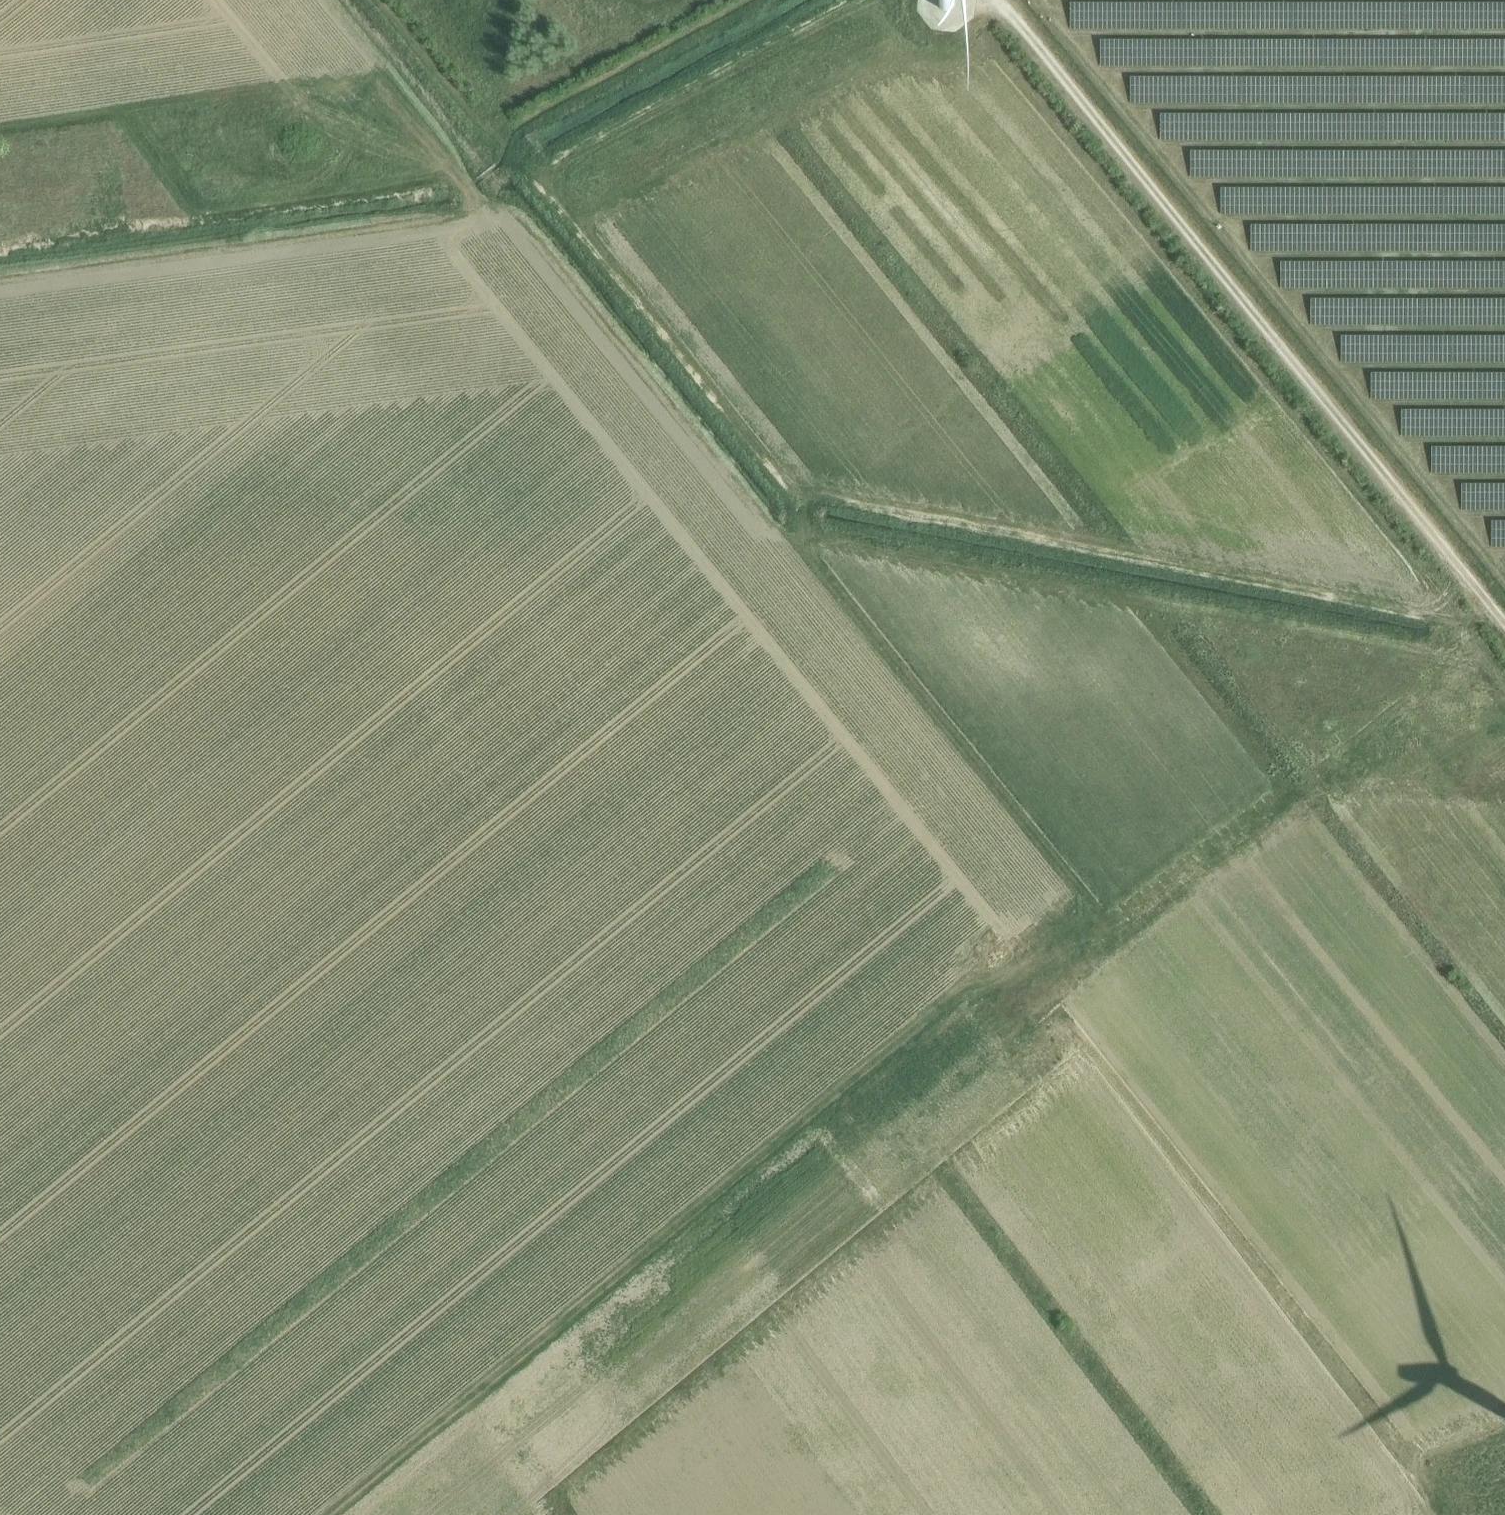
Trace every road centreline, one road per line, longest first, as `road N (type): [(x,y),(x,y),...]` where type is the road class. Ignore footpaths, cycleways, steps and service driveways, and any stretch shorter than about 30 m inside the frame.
road 1 (track): [(504,157),(538,181),(792,494),(1502,628)]
road 2 (track): [(997,0),(1504,631)]

